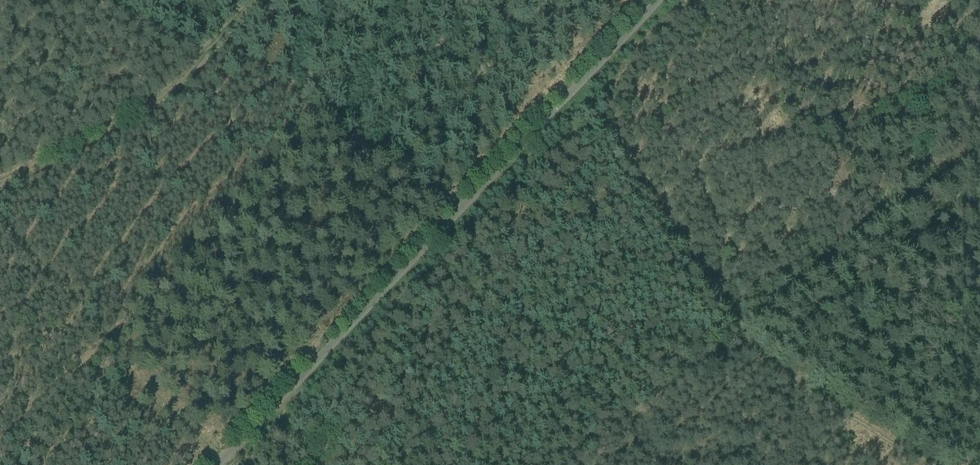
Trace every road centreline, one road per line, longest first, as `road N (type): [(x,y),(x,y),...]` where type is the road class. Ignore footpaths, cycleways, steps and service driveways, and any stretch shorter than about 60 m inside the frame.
road 1 (unclassified): [(210,464),(663,0)]
road 2 (track): [(0,168),(167,79),(238,0)]

